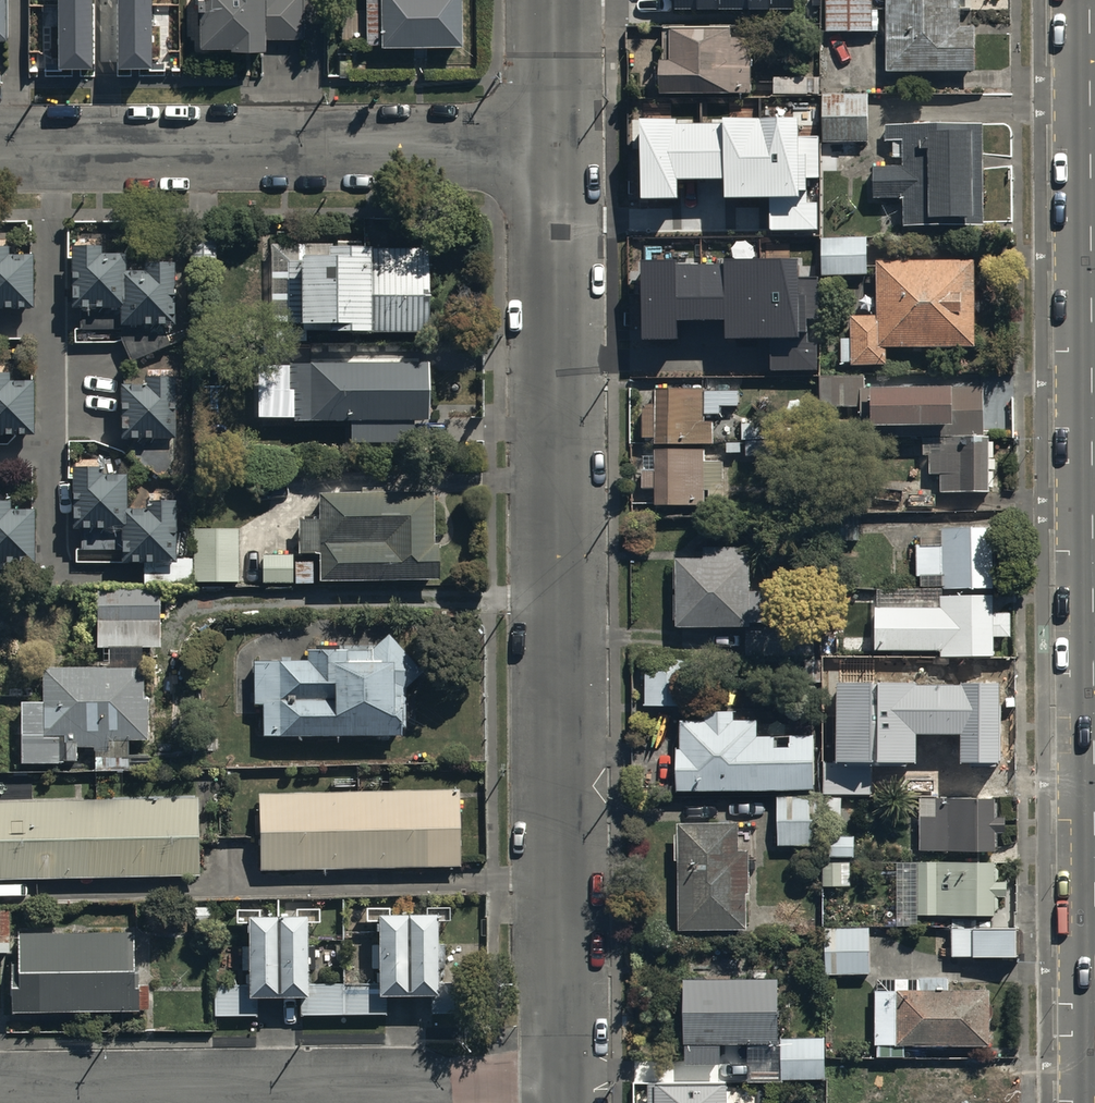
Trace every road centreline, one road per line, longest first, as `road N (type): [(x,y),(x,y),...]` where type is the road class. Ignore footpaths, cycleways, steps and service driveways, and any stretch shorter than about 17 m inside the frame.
road 1 (tertiary): [(1089,0),(1094,1102)]
road 2 (unclassified): [(560,148),(563,1083)]
road 3 (unclassified): [(0,1085),(563,1083)]
road 4 (residential): [(0,151),(560,148)]
road 5 (unclassified): [(557,0),(560,148)]

